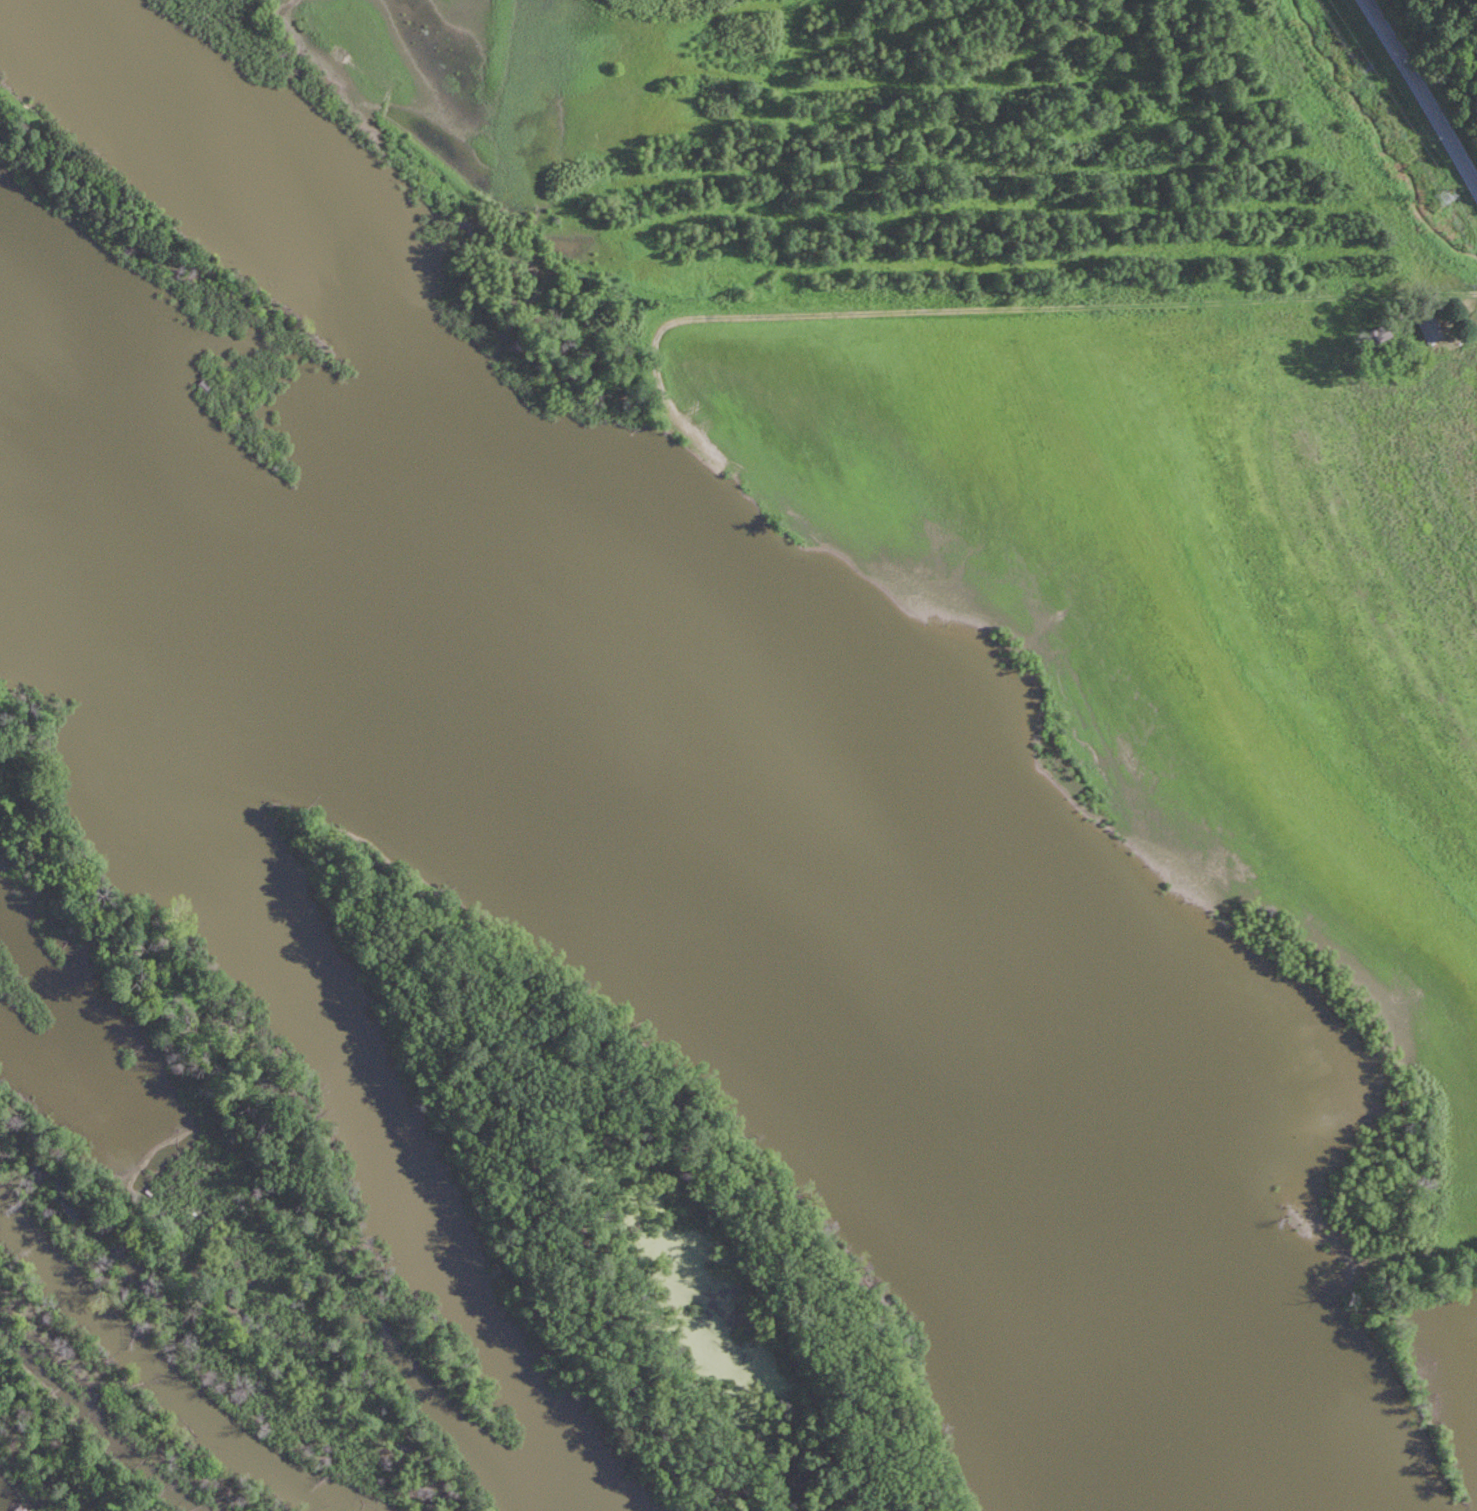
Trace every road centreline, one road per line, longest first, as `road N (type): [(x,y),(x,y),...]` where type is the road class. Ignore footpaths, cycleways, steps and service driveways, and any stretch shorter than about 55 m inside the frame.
road 1 (secondary): [(1364,0),(1476,189)]

